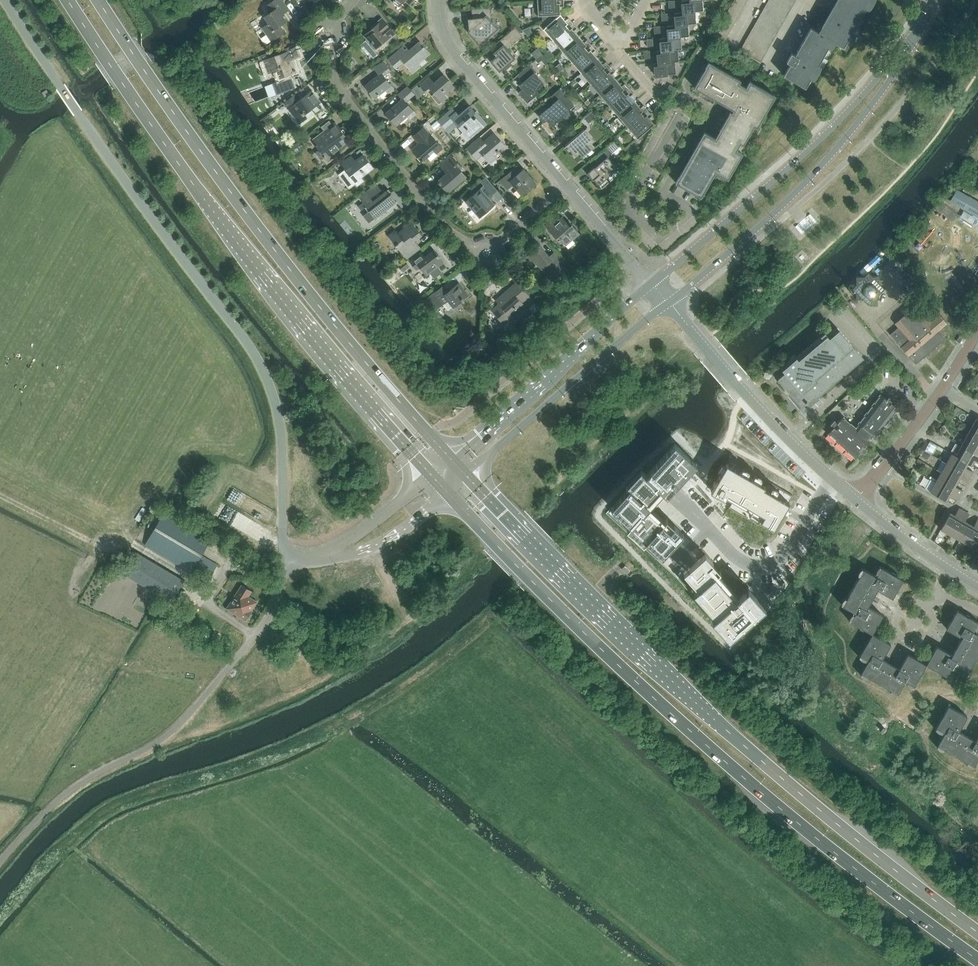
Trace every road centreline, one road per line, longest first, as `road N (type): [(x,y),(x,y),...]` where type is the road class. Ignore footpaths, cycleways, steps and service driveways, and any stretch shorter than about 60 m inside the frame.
road 1 (trunk): [(447,492),(684,726),(889,897),(977,960)]
road 2 (trunk): [(977,932),(689,696),(466,475)]
road 3 (trunk): [(68,0),(201,194),(433,476)]
road 4 (trunk): [(452,460),(257,227),(98,0)]
road 5 (unclassified): [(283,560),(281,438),(266,375),(62,89)]
road 6 (unclassified): [(0,865),(73,789),(158,742),(202,702),(267,619),(283,560)]
road 7 (residential): [(568,184),(489,250),(458,242),(335,81),(333,37),(354,0)]
road 8 (tertiary): [(921,27),(810,149),(649,285)]
road 9 (tertiary): [(670,303),(823,163),(921,27)]
road 10 (track): [(0,496),(101,546),(136,546),(189,579),(207,604),(254,636)]
road 11 (tertiary): [(858,499),(774,423),(670,303)]
road 12 (tertiary): [(466,475),(670,303)]
road 13 (tertiary): [(649,285),(452,460)]
road 14 (residential): [(568,184),(454,46),(441,0)]
road 15 (residential): [(858,499),(945,389)]
road 16 (tertiary): [(970,583),(858,499)]
road 17 (unclassified): [(330,555),(395,534),(447,492)]
road 18 (unclassified): [(433,476),(330,555)]
road 19 (residential): [(649,285),(568,184)]

